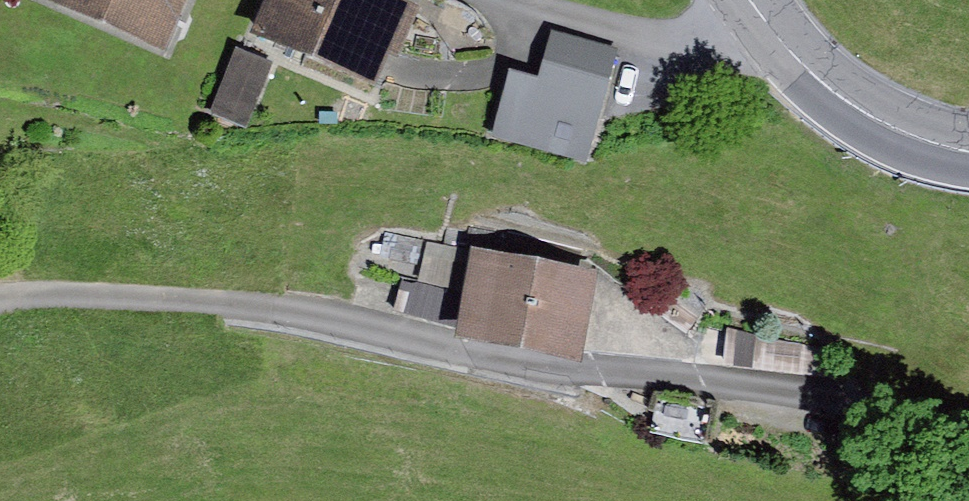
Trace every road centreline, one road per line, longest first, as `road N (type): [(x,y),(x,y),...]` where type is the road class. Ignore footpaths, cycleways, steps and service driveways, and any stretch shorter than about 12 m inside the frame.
road 1 (track): [(0,300),(62,296),(310,311),(521,366),(804,388),(968,434)]
road 2 (track): [(503,0),(671,50),(720,49),(769,26)]
road 3 (secondary): [(750,0),(833,92),(900,131),(968,152)]

